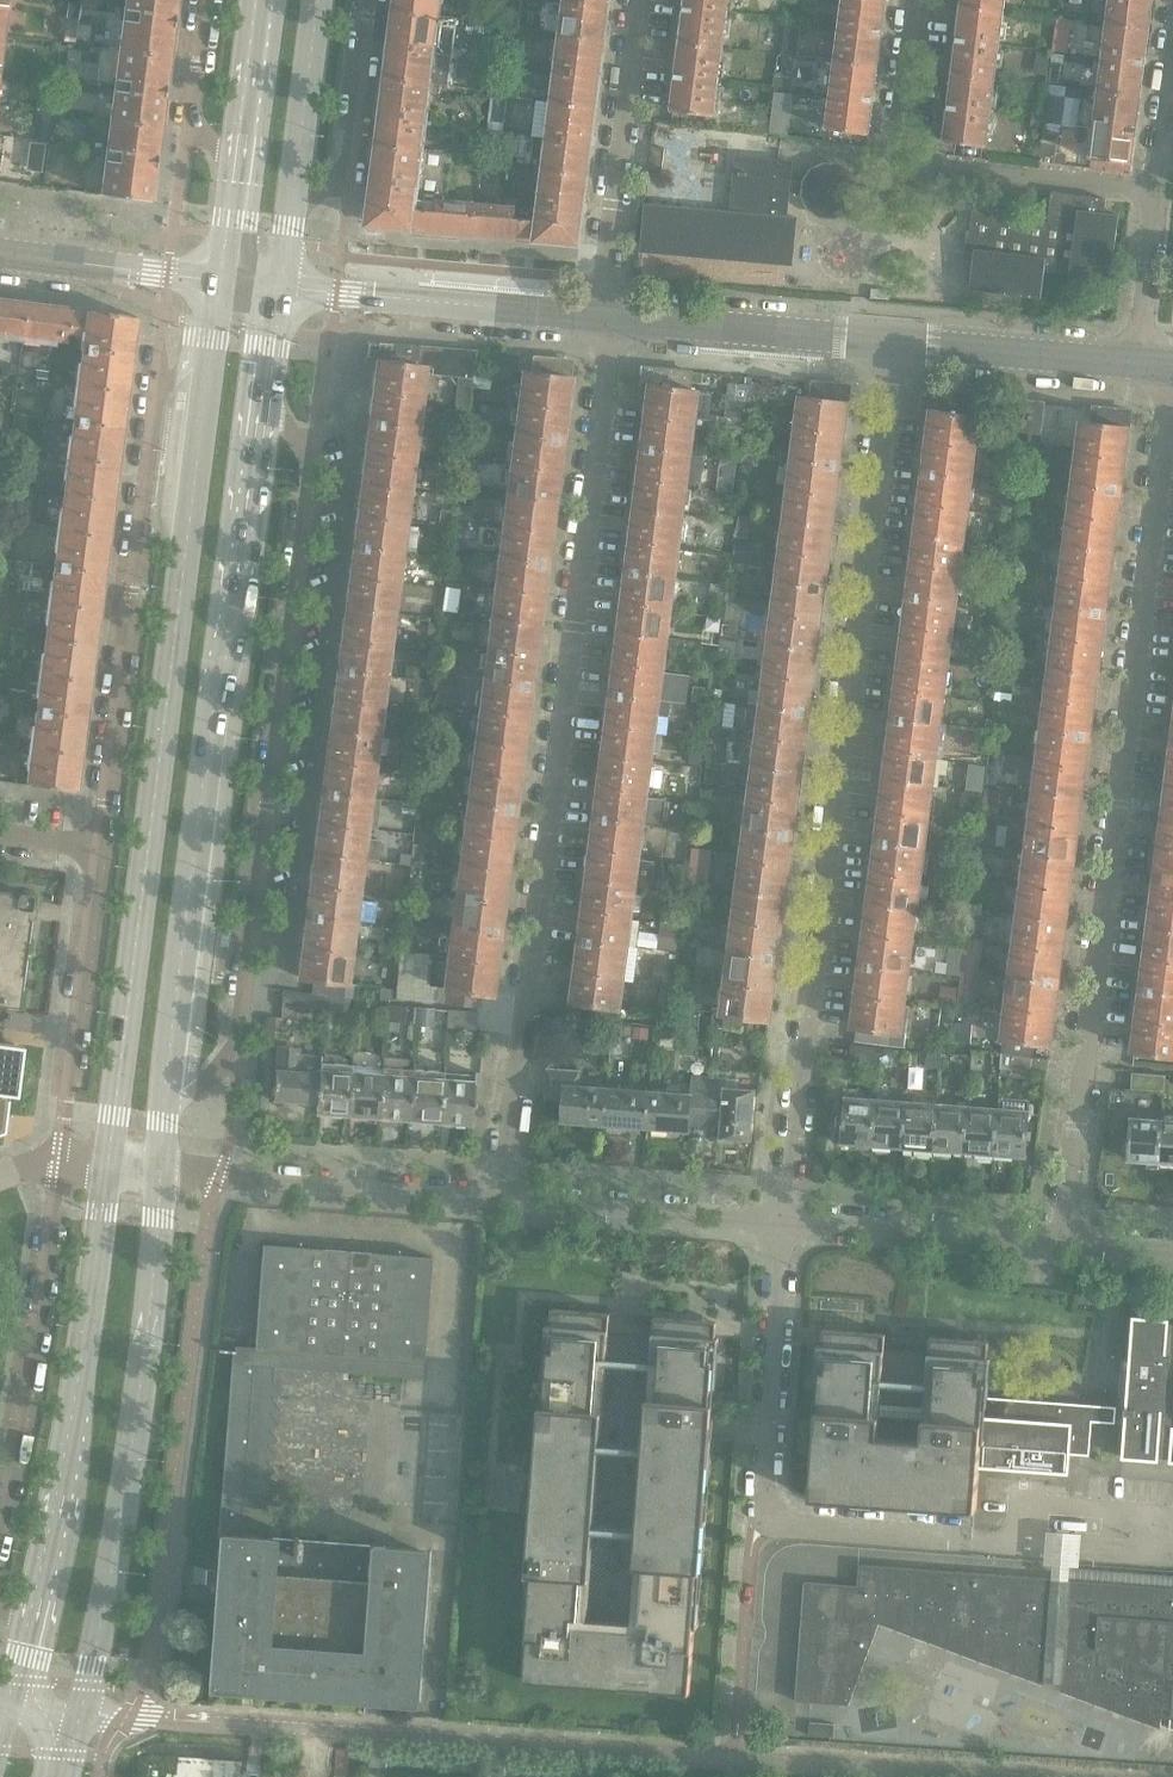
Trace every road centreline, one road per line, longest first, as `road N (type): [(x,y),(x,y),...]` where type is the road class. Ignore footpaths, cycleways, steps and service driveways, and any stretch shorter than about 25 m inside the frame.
road 1 (residential): [(502,1198),(613,316)]
road 2 (residential): [(895,343),(784,1222)]
road 3 (residential): [(1066,1239),(1172,378)]
road 4 (primary): [(209,353),(108,1164)]
road 5 (residential): [(79,1715),(889,1776)]
road 6 (residential): [(163,1110),(237,1055),(311,460),(261,405)]
road 7 (primary): [(163,1110),(261,405)]
road 8 (primary): [(79,1715),(129,1462),(160,1169)]
road 9 (residential): [(209,353),(153,401),(104,848)]
road 10 (primary): [(108,1164),(53,1533),(27,1635)]
road 11 (residential): [(919,0),(901,140),(916,160),(1157,188)]
road 12 (residential): [(58,1161),(0,1511)]
road 13 (residential): [(502,1198),(160,1169)]
road 14 (residential): [(277,288),(613,316)]
road 15 (residential): [(640,0),(607,277),(613,316)]
road 16 (residential): [(104,848),(58,1161)]
road 17 (residential): [(769,1505),(763,1475),(784,1222)]
road 18 (residential): [(613,316),(895,343)]
road 19 (residential): [(784,1222),(502,1198)]
road 20 (residential): [(1066,1239),(784,1222)]
road 21 (residential): [(895,343),(1137,363)]
road 22 (residential): [(291,212),(348,169),(370,0)]
road 23 (residential): [(220,282),(0,255)]
road 24 (primary): [(291,212),(316,0)]
road 25 (residential): [(203,0),(193,116),(245,156)]
road 26 (residential): [(1137,363),(1157,188)]
road 27 (primary): [(263,0),(245,156)]
road 28 (primary): [(245,156),(220,282)]

